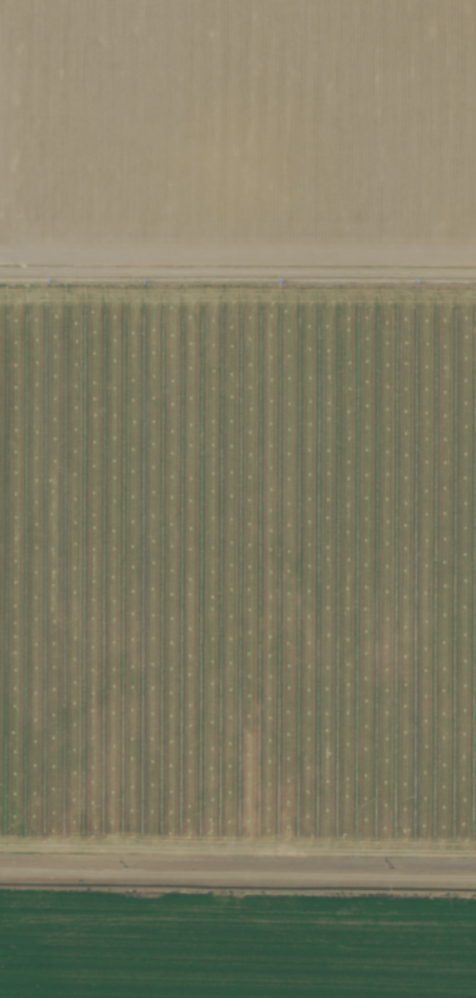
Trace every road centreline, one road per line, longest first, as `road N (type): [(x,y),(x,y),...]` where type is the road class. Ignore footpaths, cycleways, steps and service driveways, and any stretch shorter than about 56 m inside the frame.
road 1 (track): [(475,876),(0,869)]

